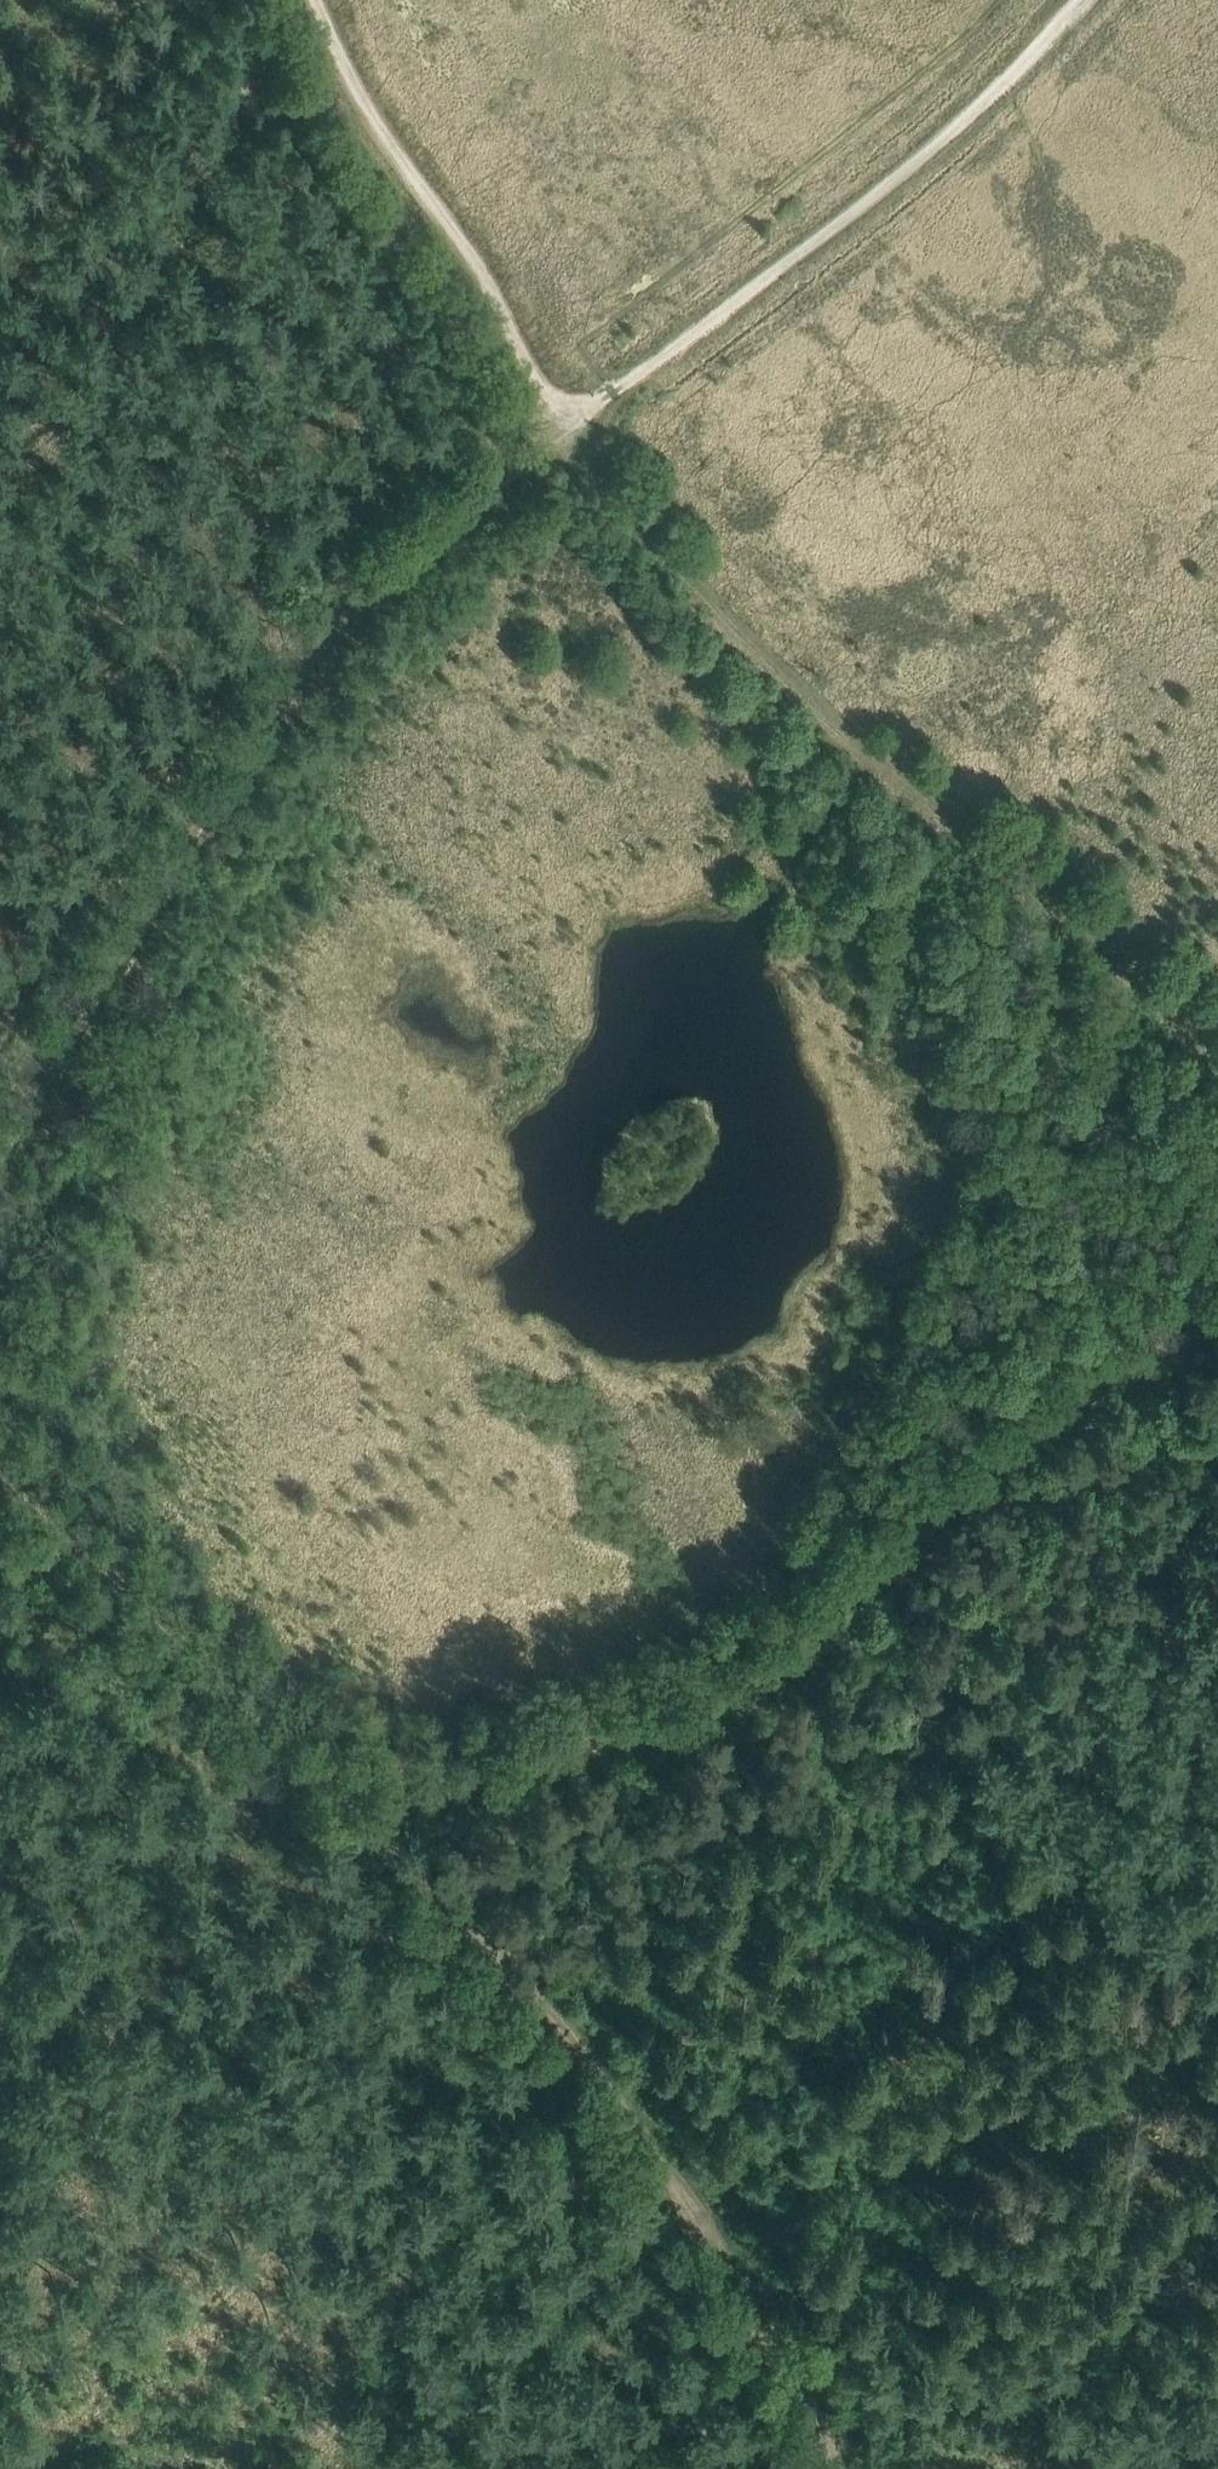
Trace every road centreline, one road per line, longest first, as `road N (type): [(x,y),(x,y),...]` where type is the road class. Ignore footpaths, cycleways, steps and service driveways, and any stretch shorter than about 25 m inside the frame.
road 1 (track): [(815,2468),(761,2341),(634,2133),(534,2005),(368,1830),(0,1483)]
road 2 (track): [(0,1163),(299,689),(388,588),(567,428)]
road 3 (track): [(567,428),(956,138),(1091,0)]
road 4 (track): [(318,0),(374,116),(454,218),(567,428)]

